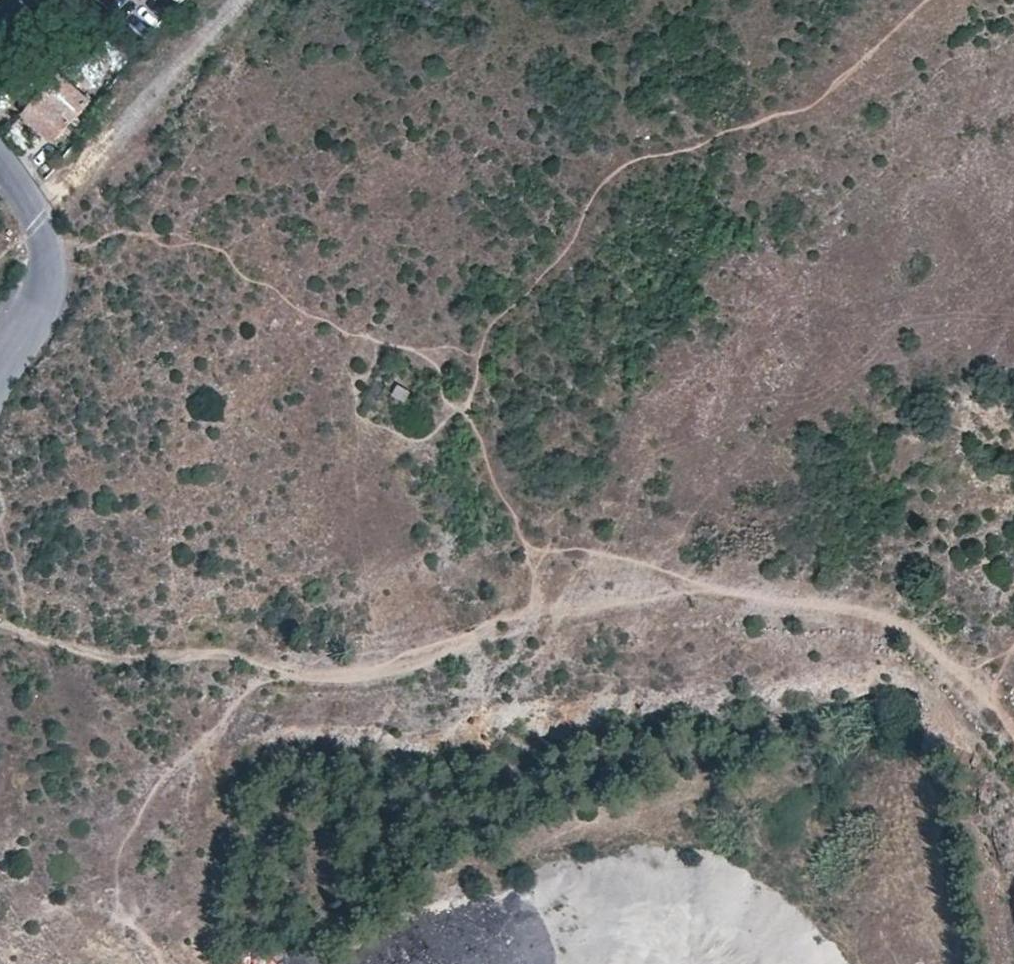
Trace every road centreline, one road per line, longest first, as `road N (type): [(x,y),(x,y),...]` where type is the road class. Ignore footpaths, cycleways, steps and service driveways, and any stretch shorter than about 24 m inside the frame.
road 1 (unclassified): [(0,376),(51,277),(36,215),(0,164)]

